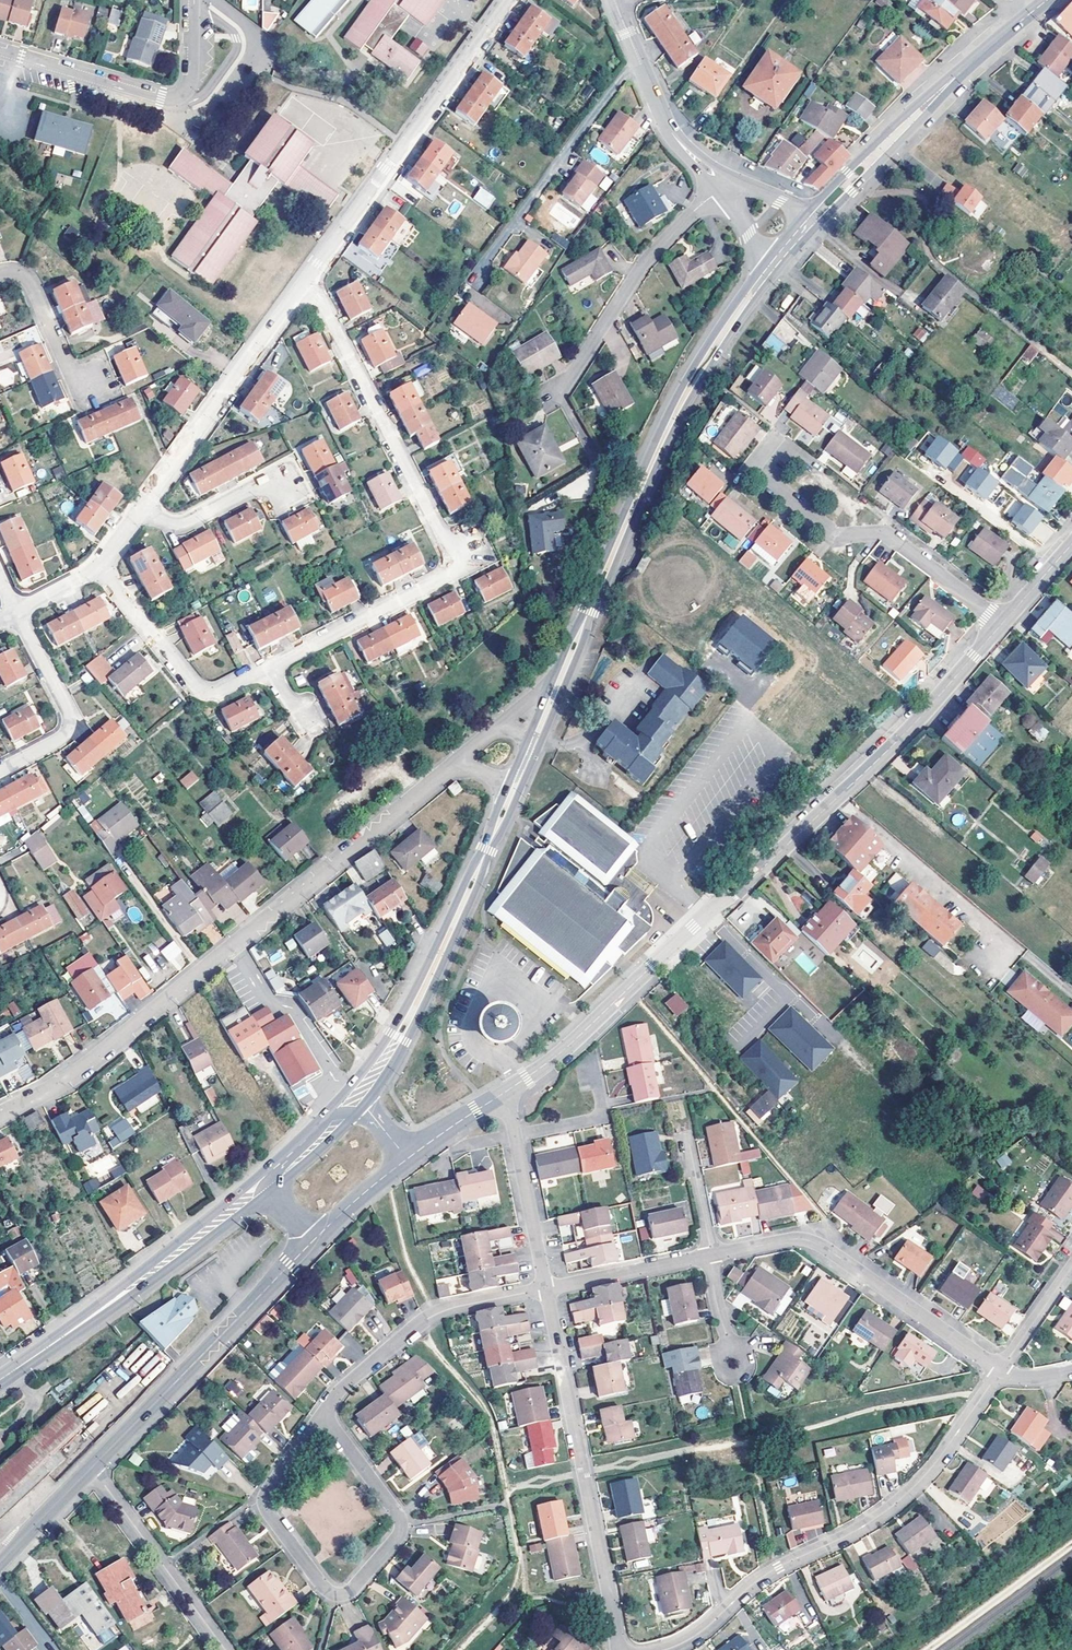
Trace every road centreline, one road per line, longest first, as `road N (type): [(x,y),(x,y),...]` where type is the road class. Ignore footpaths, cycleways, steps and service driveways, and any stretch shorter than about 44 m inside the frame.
road 1 (residential): [(505,1092),(579,1036),(874,763),(1001,624)]
road 2 (residential): [(455,768),(204,971),(45,1093),(0,1115)]
road 3 (secondary): [(533,760),(670,439),(768,283)]
road 4 (residential): [(272,666),(451,568),(310,279)]
road 5 (secondary): [(763,265),(696,362),(653,447),(530,729)]
road 6 (residential): [(664,1649),(685,1644),(778,1567),(879,1516),(933,1467),(997,1374)]
road 7 (secondary): [(362,1109),(408,1043),(533,760)]
road 8 (secondary): [(507,782),(390,1037),(329,1110)]
road 9 (residential): [(546,1288),(620,1649)]
road 10 (residential): [(511,0),(310,279)]
road 11 (residential): [(710,1256),(801,1238),(826,1247),(997,1374)]
road 12 (residential): [(323,1411),(264,1502),(325,1589),(350,1592),(399,1536),(399,1518)]
road 13 (residential): [(770,447),(764,475),(827,530),(887,534),(1001,624)]
road 14 (tertiary): [(92,1469),(313,1241)]
road 15 (secondary): [(296,1140),(67,1334)]
road 16 (residential): [(310,279),(141,514)]
road 17 (residential): [(0,51),(171,99),(193,79),(194,0)]
road 18 (residential): [(554,395),(648,257),(719,192)]
road 19 (residential): [(546,1288),(433,1315),(323,1411)]
road 20 (secondary): [(815,231),(985,50)]
road 21 (secondary): [(67,1334),(266,1199)]
road 22 (secondary): [(985,50),(936,87),(812,210)]
road 23 (residential): [(100,572),(195,690),(214,695),(272,666)]
road 24 (residential): [(92,1469),(226,1649)]
road 25 (residential): [(21,613),(70,721),(63,738),(0,772)]
road 26 (residential): [(505,1092),(546,1288)]
road 27 (residential): [(546,1288),(710,1256)]
road 28 (residential): [(81,397),(28,279),(0,276)]
road 29 (residential): [(279,480),(180,530),(141,514)]
road 30 (residential): [(674,136),(613,1)]
road 31 (tertiary): [(0,1565),(92,1469)]
road 32 (residential): [(997,1374),(1071,1265)]
road 33 (secondary): [(266,1199),(362,1109)]
road 34 (residential): [(399,1518),(323,1411)]
road 35 (tertiary): [(313,1241),(406,1158)]

